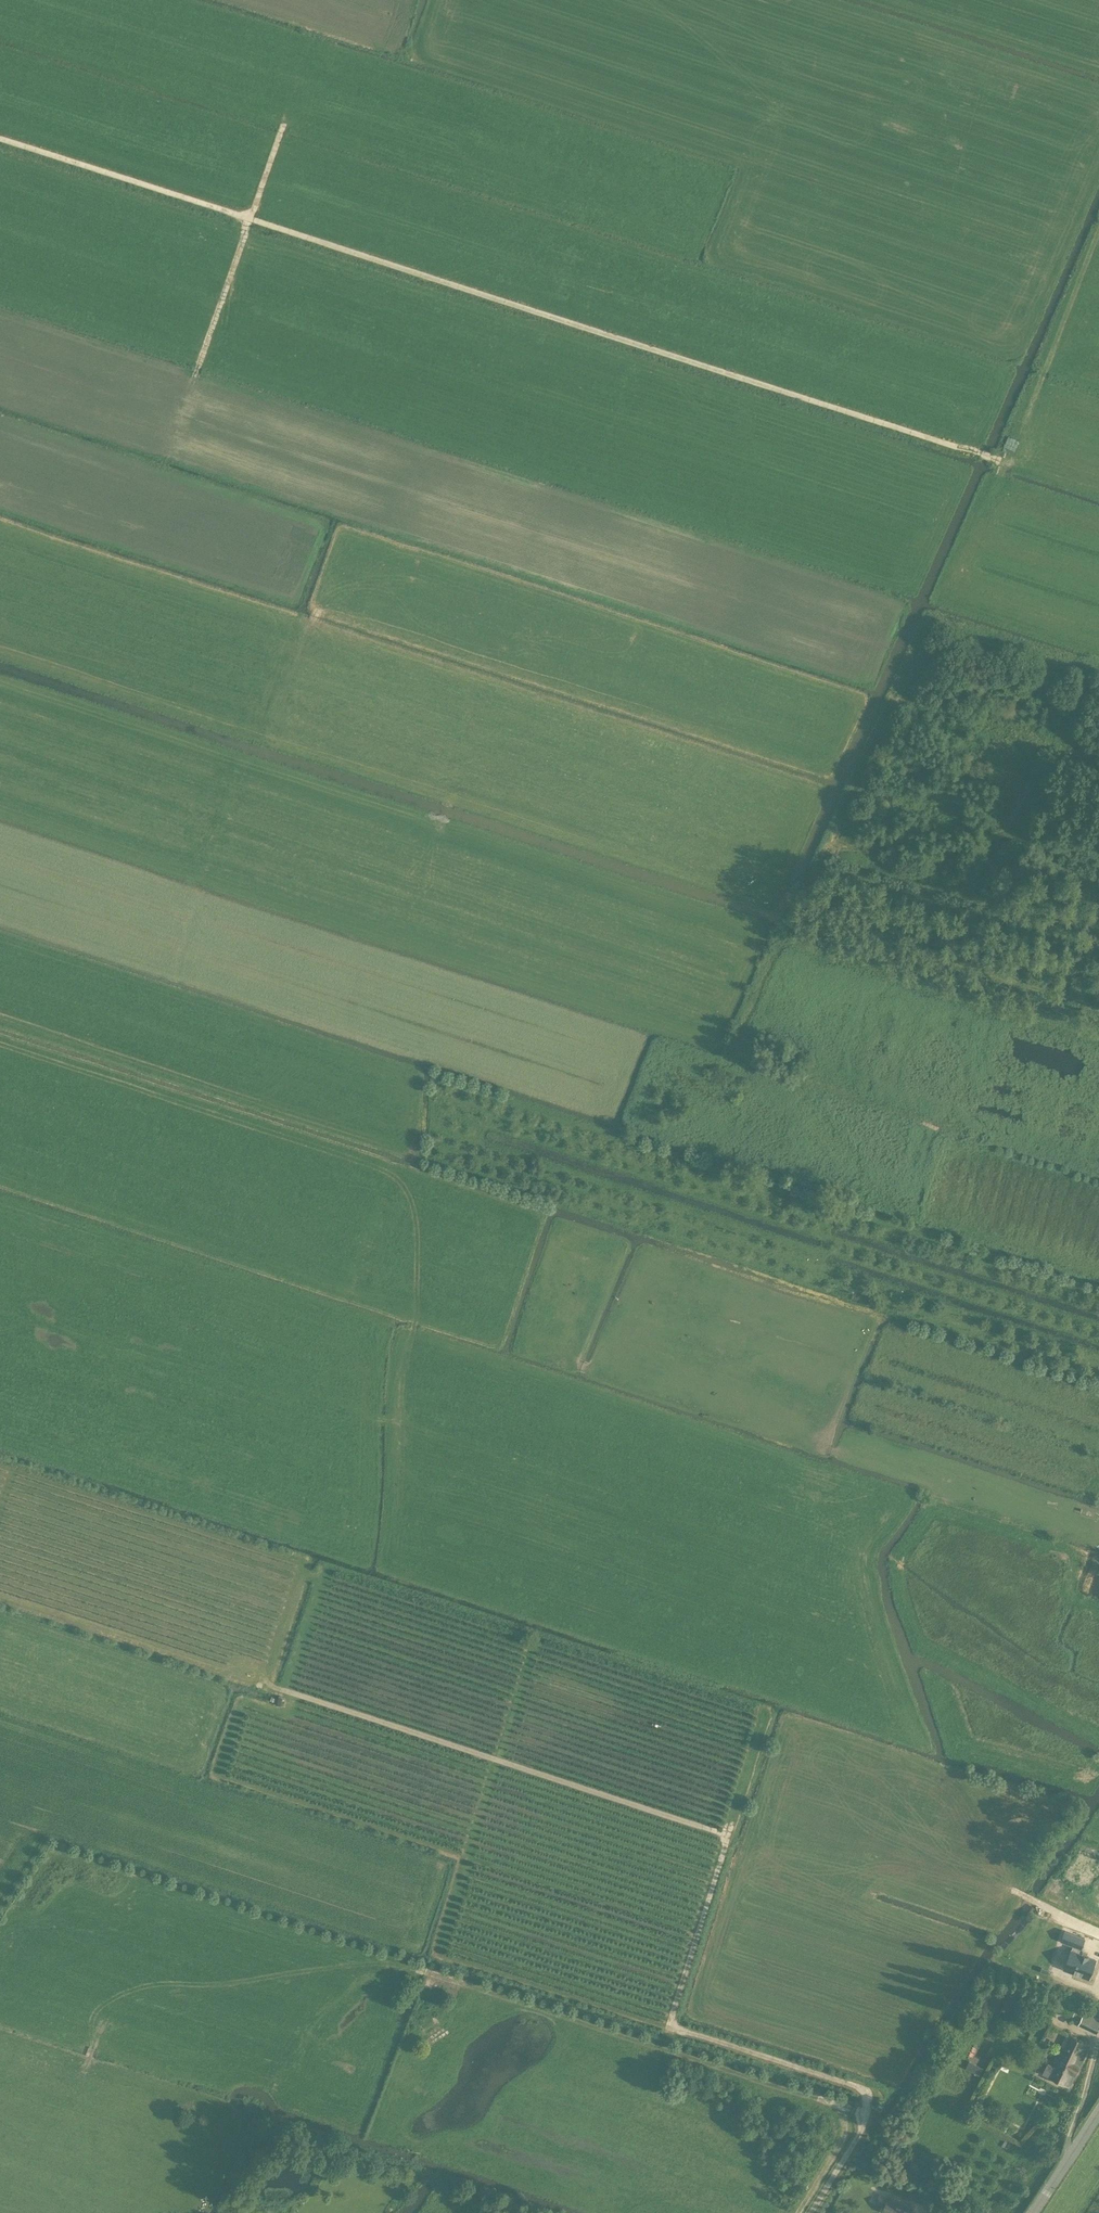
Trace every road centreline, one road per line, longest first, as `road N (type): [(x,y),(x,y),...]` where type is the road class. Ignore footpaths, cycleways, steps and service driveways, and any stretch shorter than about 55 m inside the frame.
road 1 (track): [(1098,237),(1007,463),(0,138)]
road 2 (track): [(811,2212),(859,2135),(867,2096),(669,2025),(727,1835),(277,1689)]
road 3 (track): [(739,1053),(784,942),(1098,1043)]
road 4 (track): [(953,1154),(957,1129),(739,1053),(721,1064),(660,1046)]
road 5 (track): [(1098,1010),(861,935)]
road 6 (unclassified): [(1032,2212),(1098,2110)]

